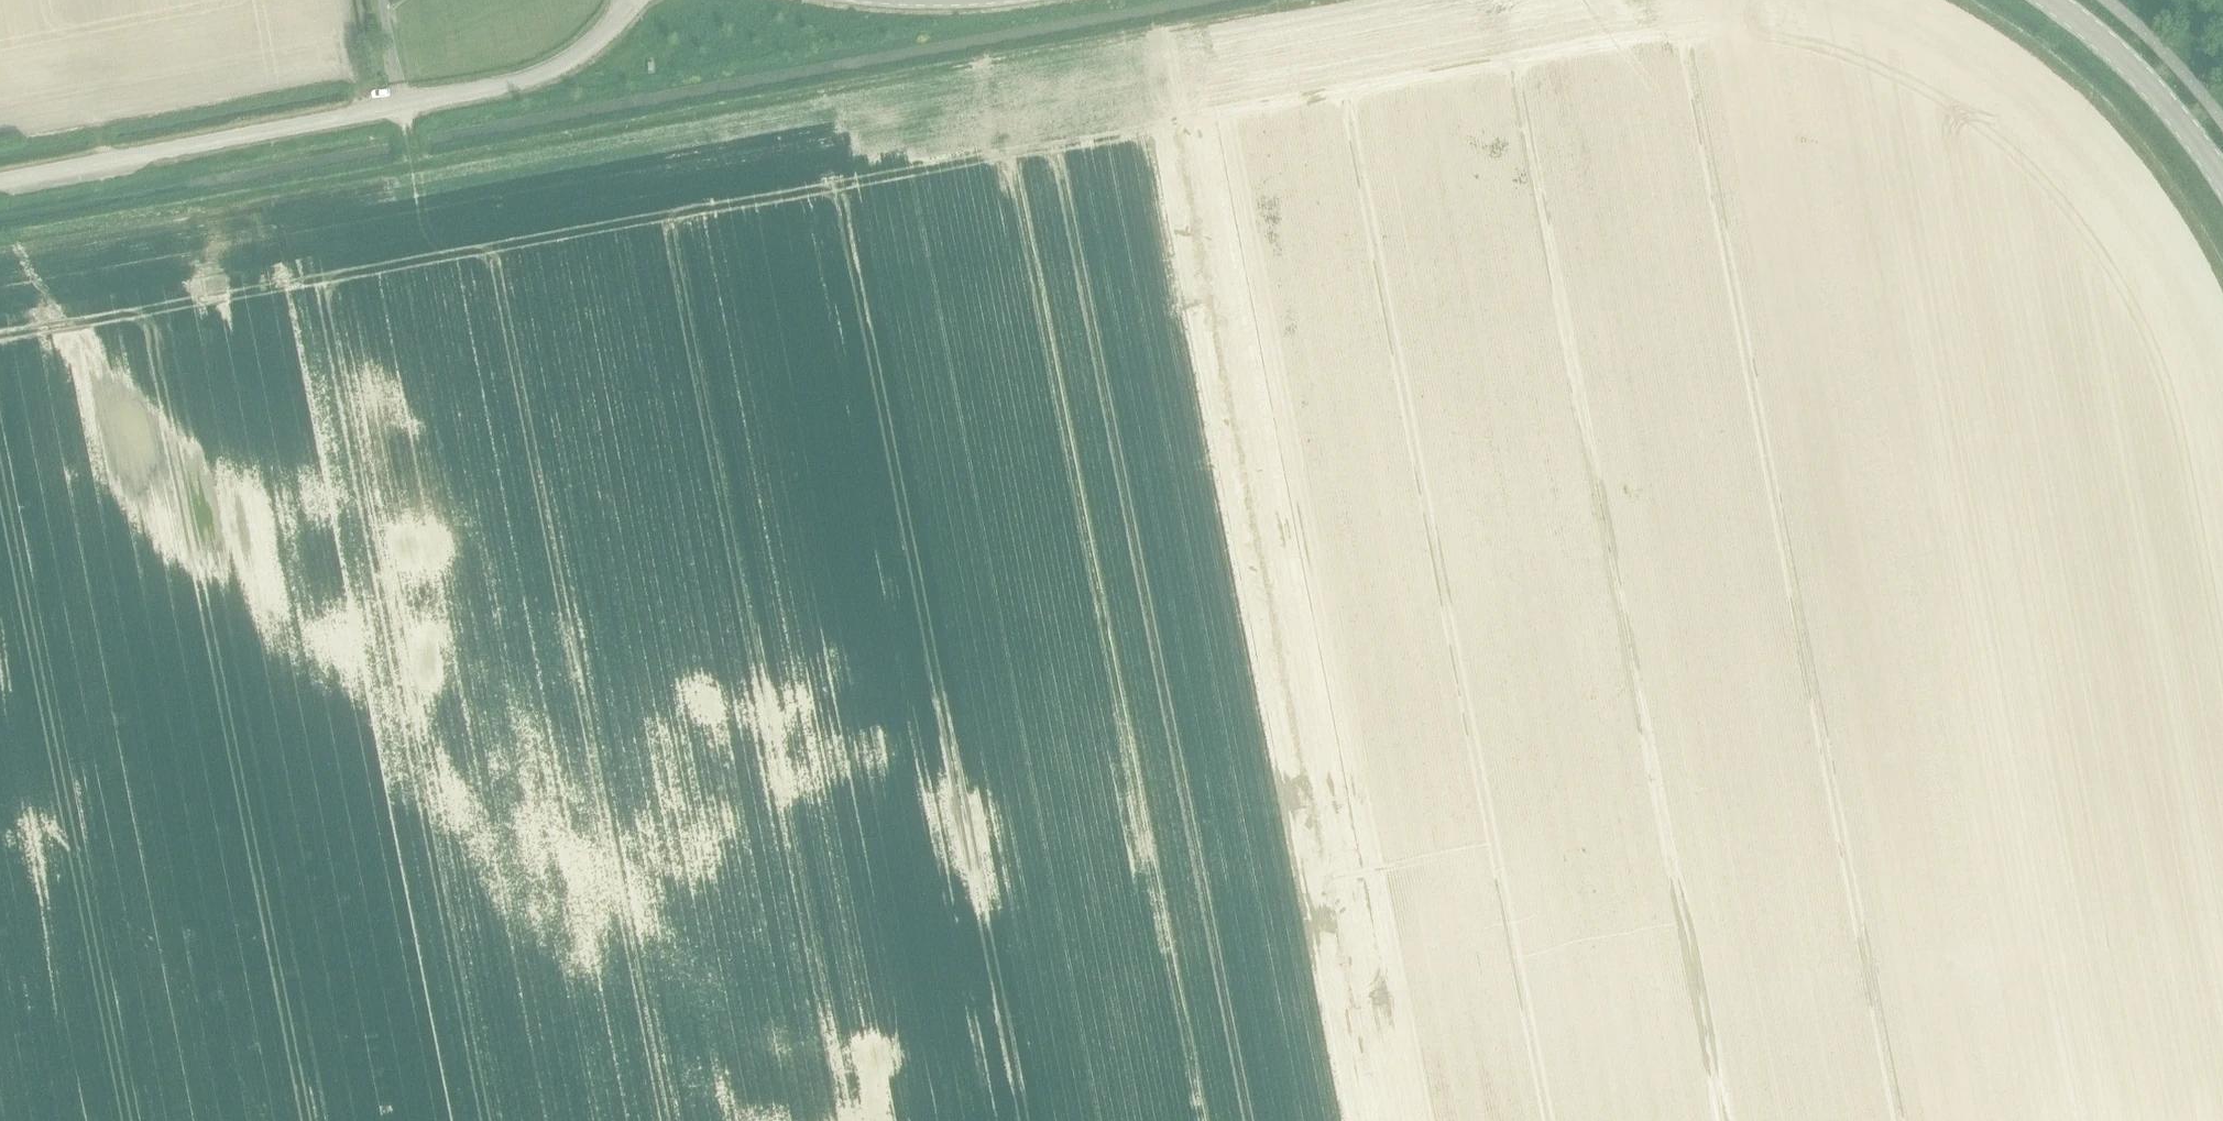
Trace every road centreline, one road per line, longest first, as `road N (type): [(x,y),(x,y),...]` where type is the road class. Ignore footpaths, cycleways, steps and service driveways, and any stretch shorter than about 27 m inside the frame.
road 1 (unclassified): [(0,180),(507,79),(563,58),(628,0)]
road 2 (tertiary): [(2222,177),(2163,99),(2054,0)]

